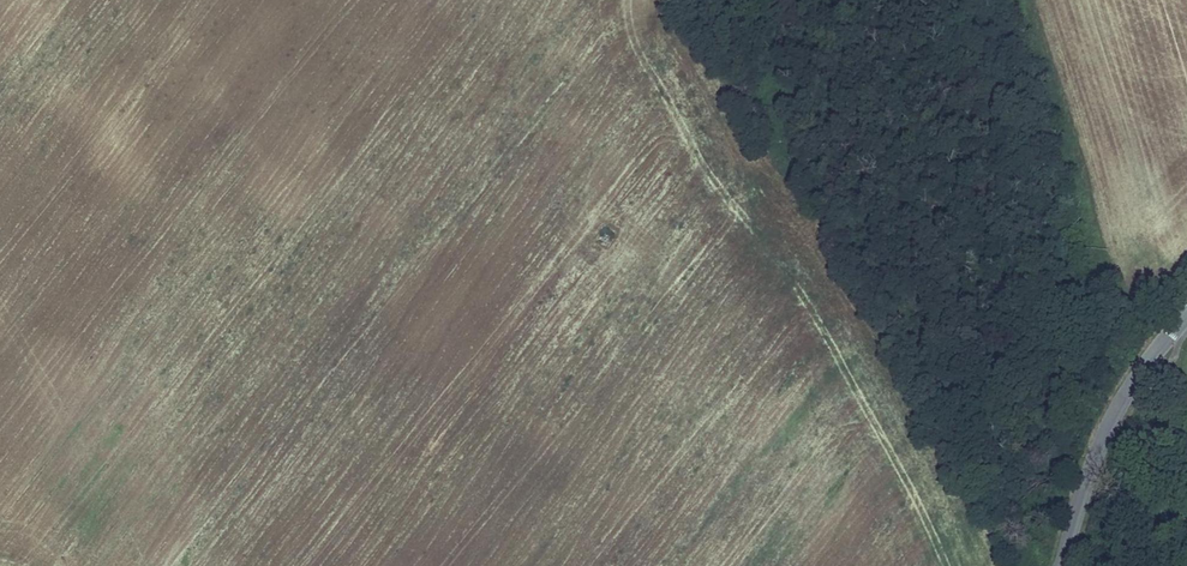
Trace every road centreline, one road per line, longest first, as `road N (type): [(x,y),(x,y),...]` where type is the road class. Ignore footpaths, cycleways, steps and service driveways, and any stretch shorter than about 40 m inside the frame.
road 1 (tertiary): [(1062,565),(1108,428),(1186,316)]

